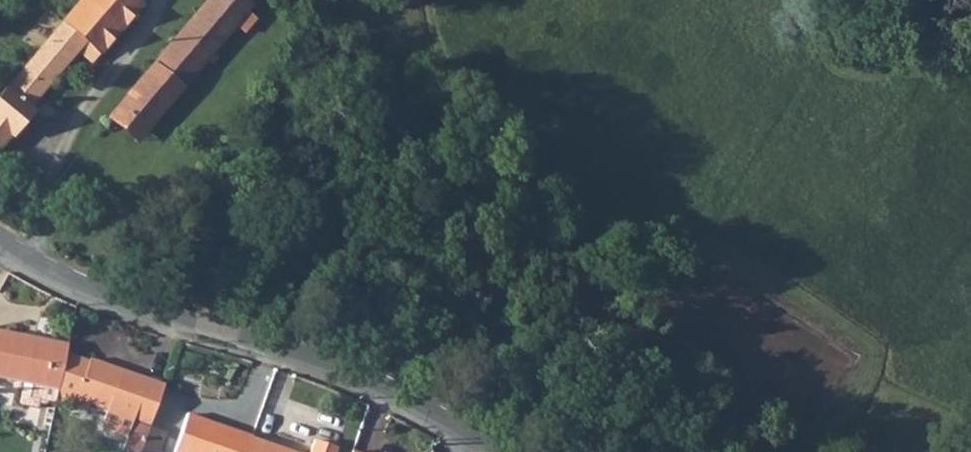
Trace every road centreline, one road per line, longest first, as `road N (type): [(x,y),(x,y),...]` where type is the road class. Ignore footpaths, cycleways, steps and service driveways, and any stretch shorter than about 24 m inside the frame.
road 1 (residential): [(492,451),(382,385),(83,290),(0,245)]

